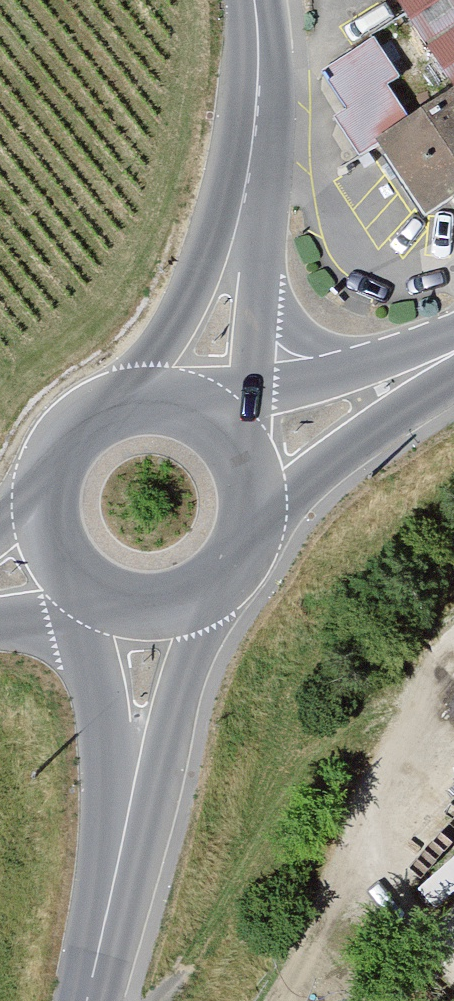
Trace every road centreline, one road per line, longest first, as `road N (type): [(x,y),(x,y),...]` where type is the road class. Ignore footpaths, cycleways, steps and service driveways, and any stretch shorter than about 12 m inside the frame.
road 1 (tertiary): [(190,407),(244,182),(257,57),(250,0)]
road 2 (tertiary): [(91,1000),(121,867),(147,616)]
road 3 (secondary): [(190,407),(123,404),(79,428),(49,474),(43,504),(55,556)]
road 4 (secondary): [(249,460),(453,362)]
road 5 (secondary): [(147,616),(183,611),(240,571),(260,504),(249,460)]

